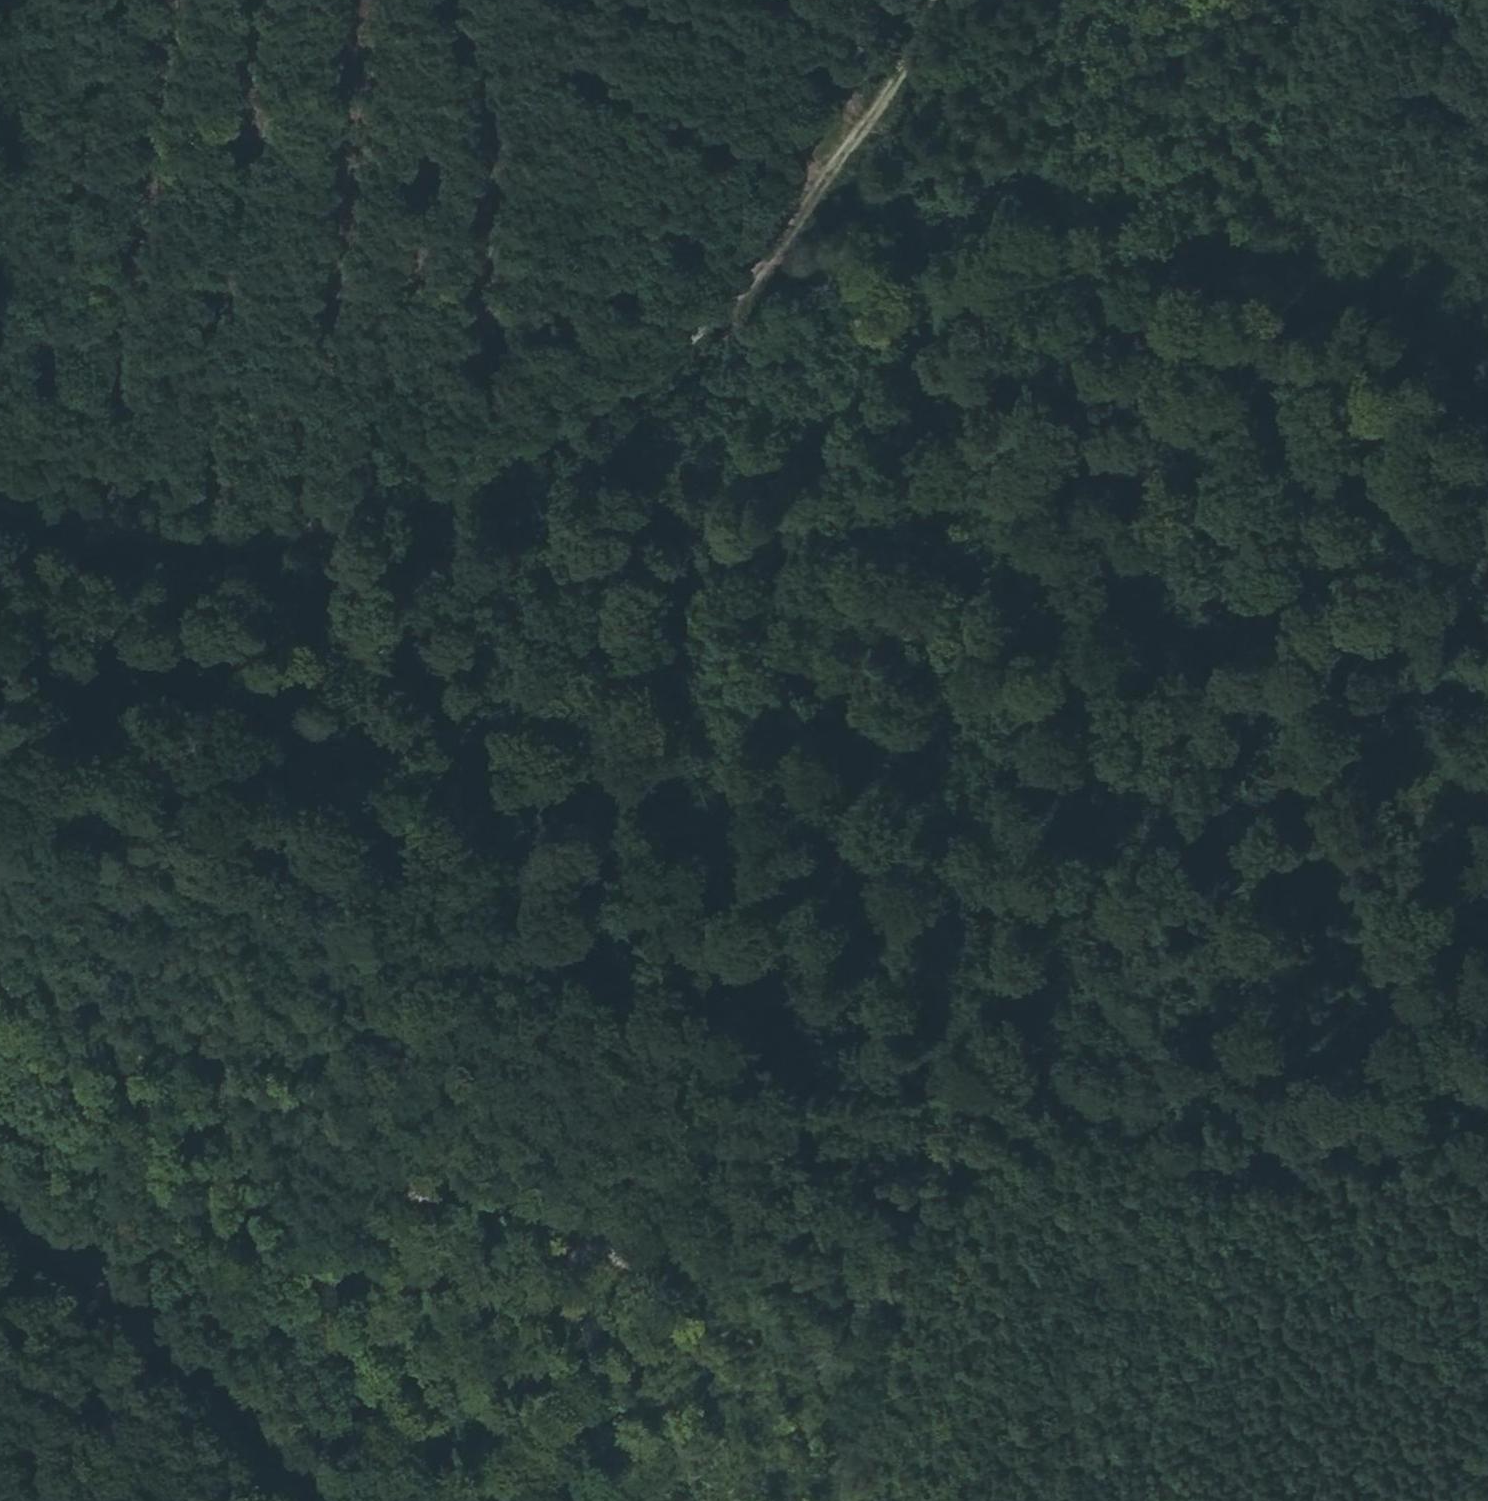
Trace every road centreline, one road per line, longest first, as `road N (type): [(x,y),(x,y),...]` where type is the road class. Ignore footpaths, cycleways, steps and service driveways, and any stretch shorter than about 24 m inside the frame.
road 1 (track): [(0,510),(188,548),(297,538),(400,509),(617,397),(751,273),(857,134),(934,0)]
road 2 (tertiary): [(0,1206),(195,1369),(335,1500)]

